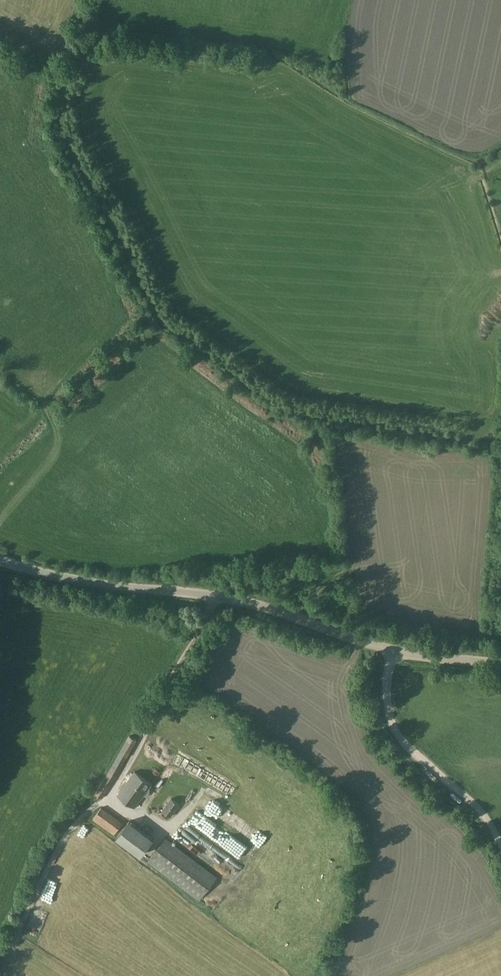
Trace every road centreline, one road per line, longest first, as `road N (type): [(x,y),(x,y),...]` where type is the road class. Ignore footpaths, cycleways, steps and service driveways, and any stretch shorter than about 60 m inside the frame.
road 1 (unclassified): [(500,663),(411,654),(235,600),(0,562)]
road 2 (track): [(500,847),(475,804),(392,728),(392,650)]
road 3 (track): [(51,380),(46,398),(59,434),(54,454),(0,521)]

